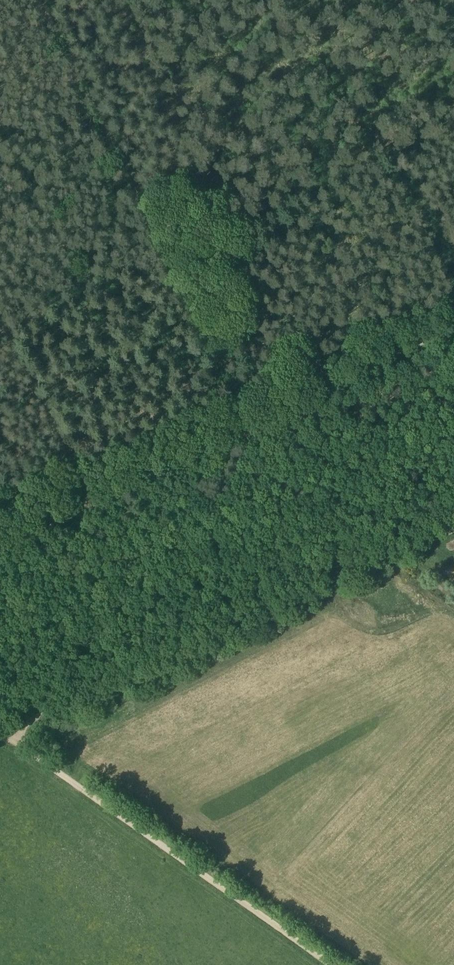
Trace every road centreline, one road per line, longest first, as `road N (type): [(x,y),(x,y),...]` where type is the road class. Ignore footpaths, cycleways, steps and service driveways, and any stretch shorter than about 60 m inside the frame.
road 1 (track): [(255,418),(35,0)]
road 2 (track): [(49,712),(225,642),(453,526)]
road 3 (track): [(335,964),(2,730)]
road 4 (track): [(0,541),(255,418)]
road 5 (track): [(255,418),(453,326)]

